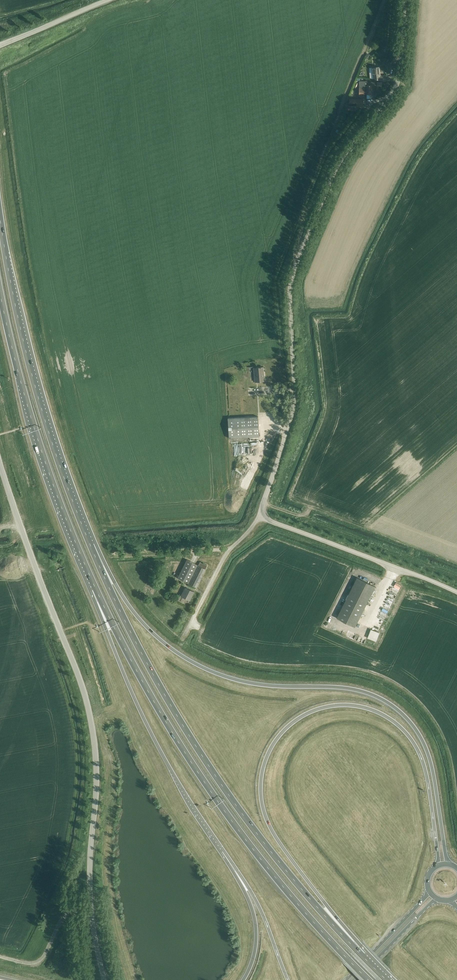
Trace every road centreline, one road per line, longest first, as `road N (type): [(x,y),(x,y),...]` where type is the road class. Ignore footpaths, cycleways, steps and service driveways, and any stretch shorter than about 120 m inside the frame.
road 1 (unclassified): [(259,517),(293,403),(291,279),(333,176),(395,86),(405,0)]
road 2 (trunk): [(449,865),(429,756),(399,711),(354,689),(254,683),(204,667),(141,622),(90,544)]
road 3 (trunk): [(362,956),(268,823),(262,770),(280,734),(311,712),(342,705),(397,724),(422,760),(438,866)]
road 4 (unclassified): [(104,979),(90,889),(93,724),(0,463)]
road 5 (trunk): [(362,956),(214,772),(150,669),(90,544)]
road 6 (trunk): [(95,588),(191,763),(276,878),(368,979)]
road 7 (trunk): [(90,544),(30,369),(0,216)]
road 8 (trunk): [(0,293),(34,428),(95,588)]
road 9 (trunk): [(95,588),(150,732),(223,850)]
road 10 (unclassified): [(456,592),(259,517)]
road 11 (trunk): [(223,850),(261,909),(288,979)]
road 12 (unclassified): [(185,639),(226,557),(259,517)]
road 13 (trunk): [(223,850),(255,921),(243,979)]
road 14 (trunk): [(428,890),(347,979)]
road 15 (track): [(0,957),(35,963),(63,917),(92,909)]

